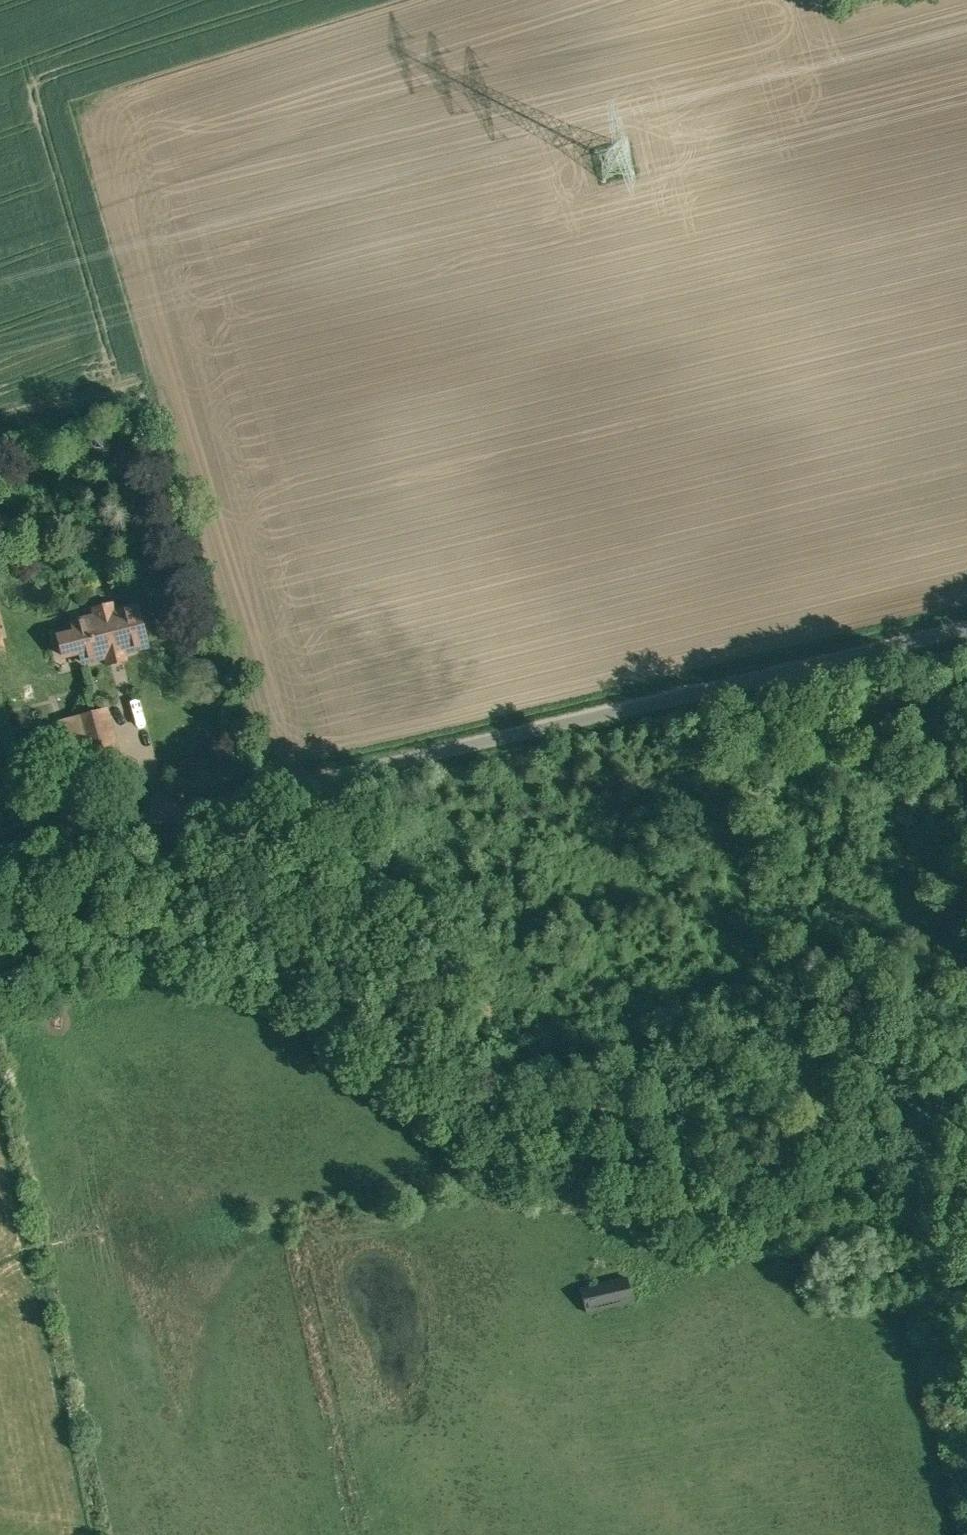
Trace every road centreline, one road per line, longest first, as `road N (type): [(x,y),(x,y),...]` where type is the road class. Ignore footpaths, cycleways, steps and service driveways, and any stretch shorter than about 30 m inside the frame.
road 1 (unclassified): [(0,853),(583,725),(966,623)]
road 2 (track): [(60,840),(63,1009)]

